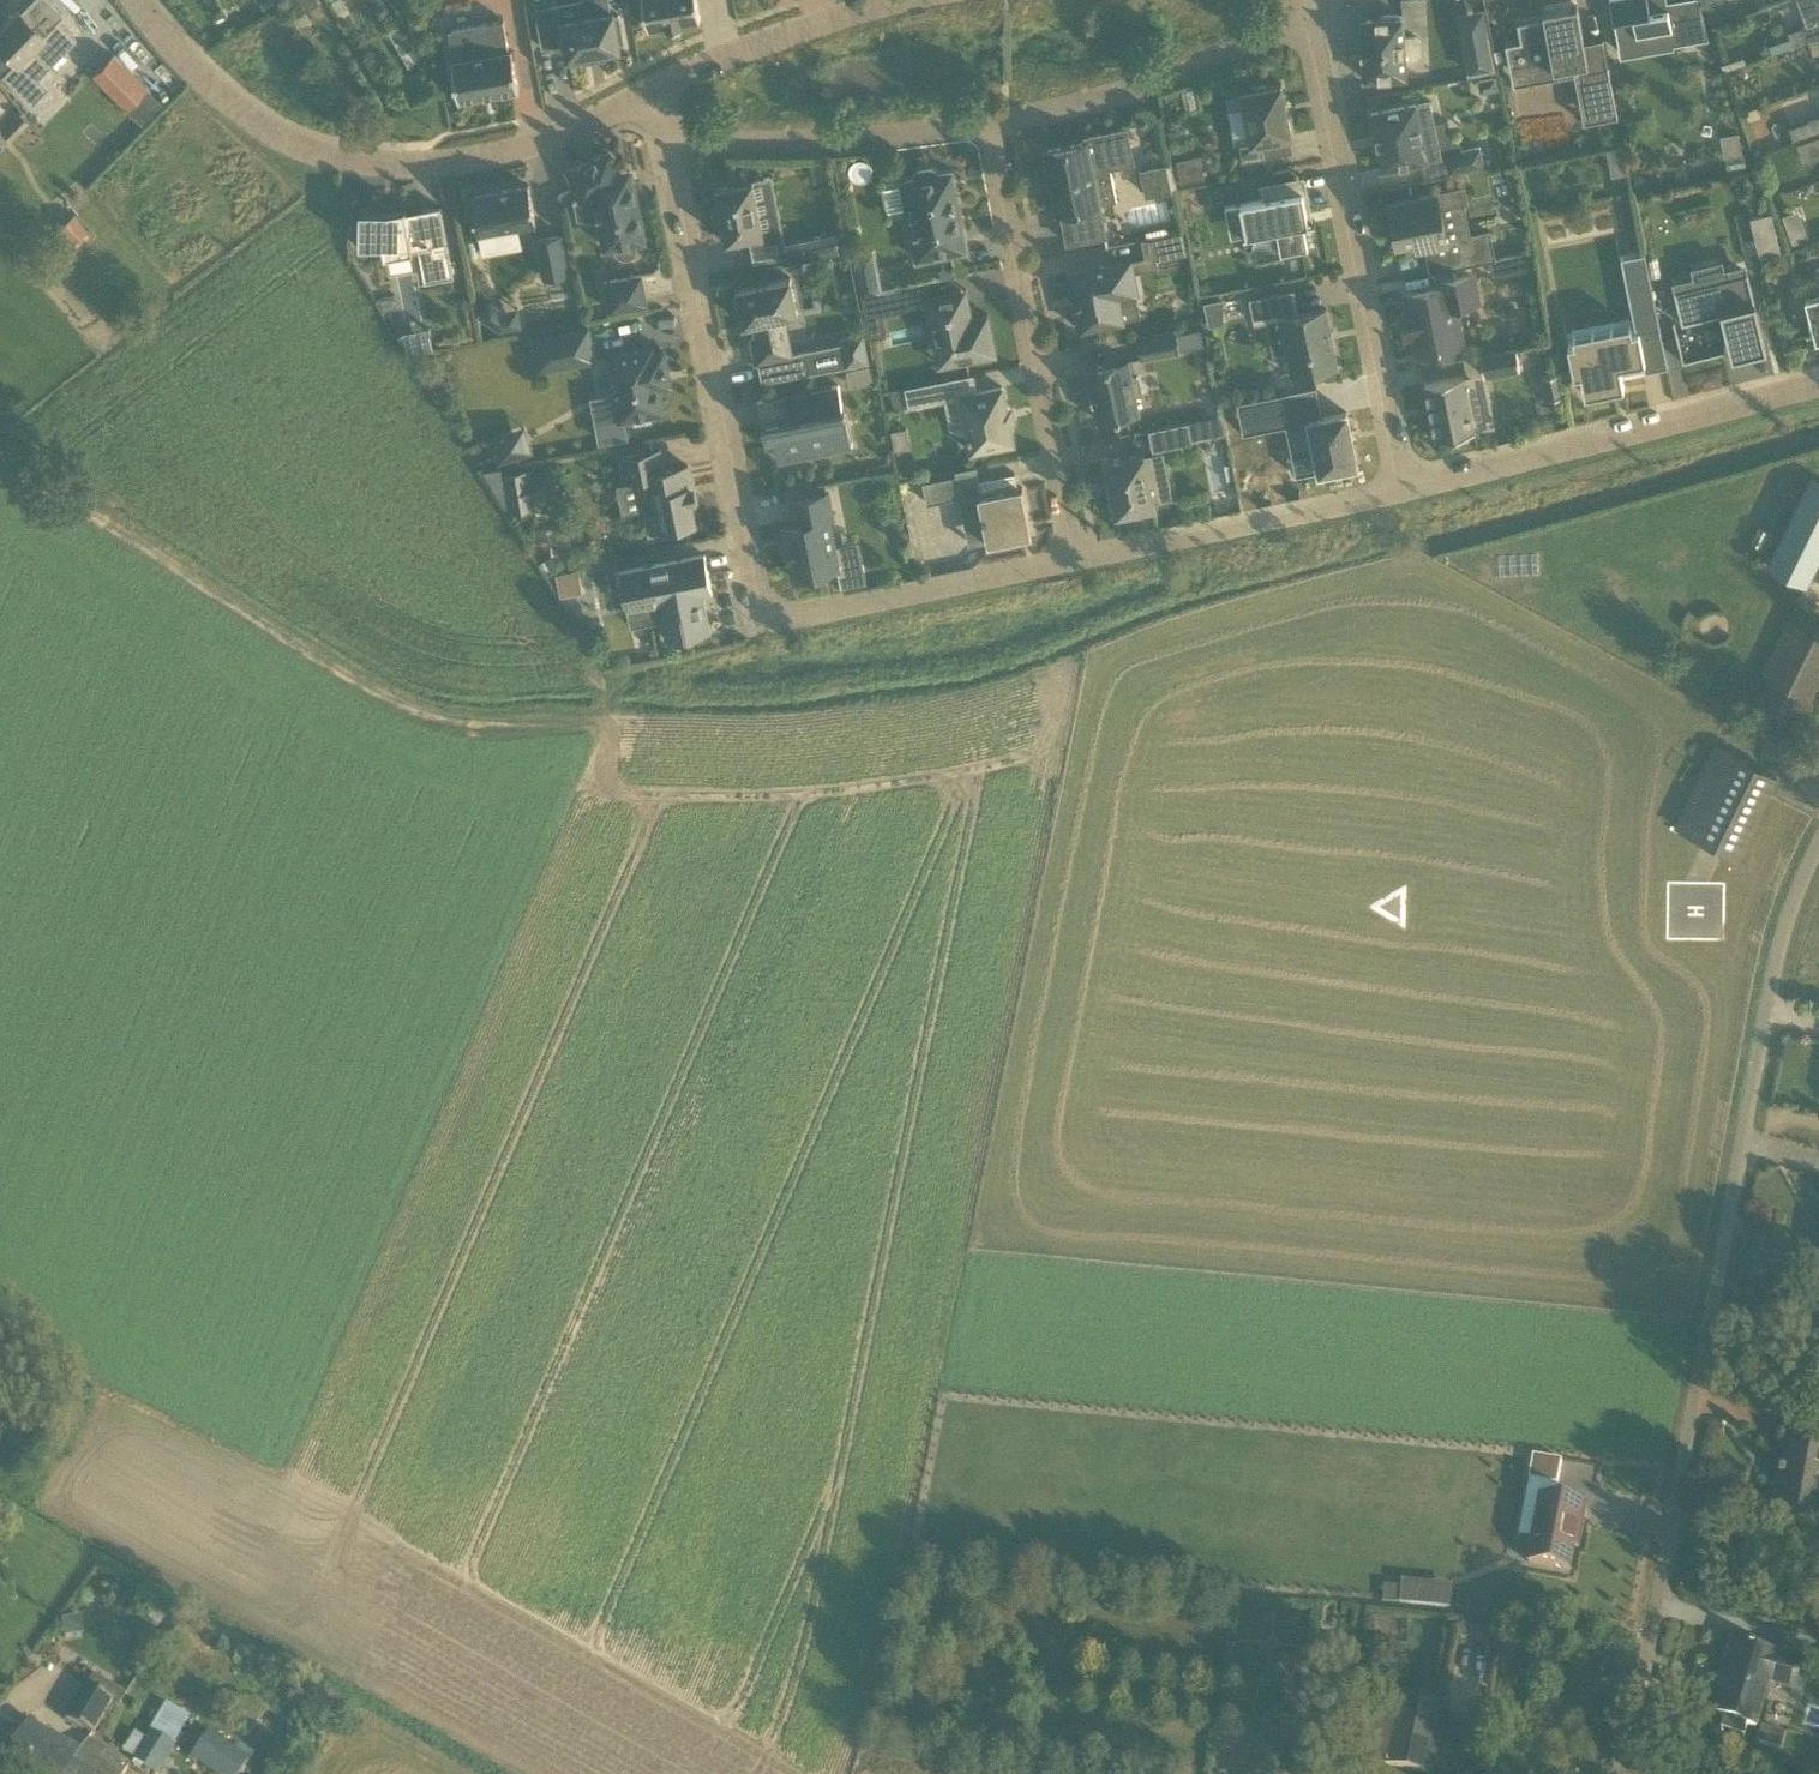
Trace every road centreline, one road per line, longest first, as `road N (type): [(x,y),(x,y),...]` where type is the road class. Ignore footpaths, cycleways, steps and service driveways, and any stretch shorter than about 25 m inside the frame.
road 1 (unclassified): [(1623,1773),(1774,1004),(1797,906),(1818,856)]
road 2 (track): [(593,710),(548,717),(450,712),(349,676),(0,458)]
road 3 (residential): [(651,90),(584,126),(508,152),(410,164),(357,161),(287,141),(254,121),(190,67),(136,0)]
road 4 (residential): [(1400,488),(1313,10)]
road 5 (residential): [(769,610),(757,587),(668,136)]
road 6 (residential): [(1074,560),(987,125)]
road 7 (residential): [(1400,488),(1818,383)]
road 8 (residential): [(987,125),(1157,82),(1313,10)]
road 9 (residential): [(1074,560),(1400,488)]
road 10 (residential): [(668,136),(852,139),(987,125)]
road 11 (residential): [(769,610),(793,615),(1074,560)]
road 12 (residential): [(651,90),(764,42),(905,0)]

